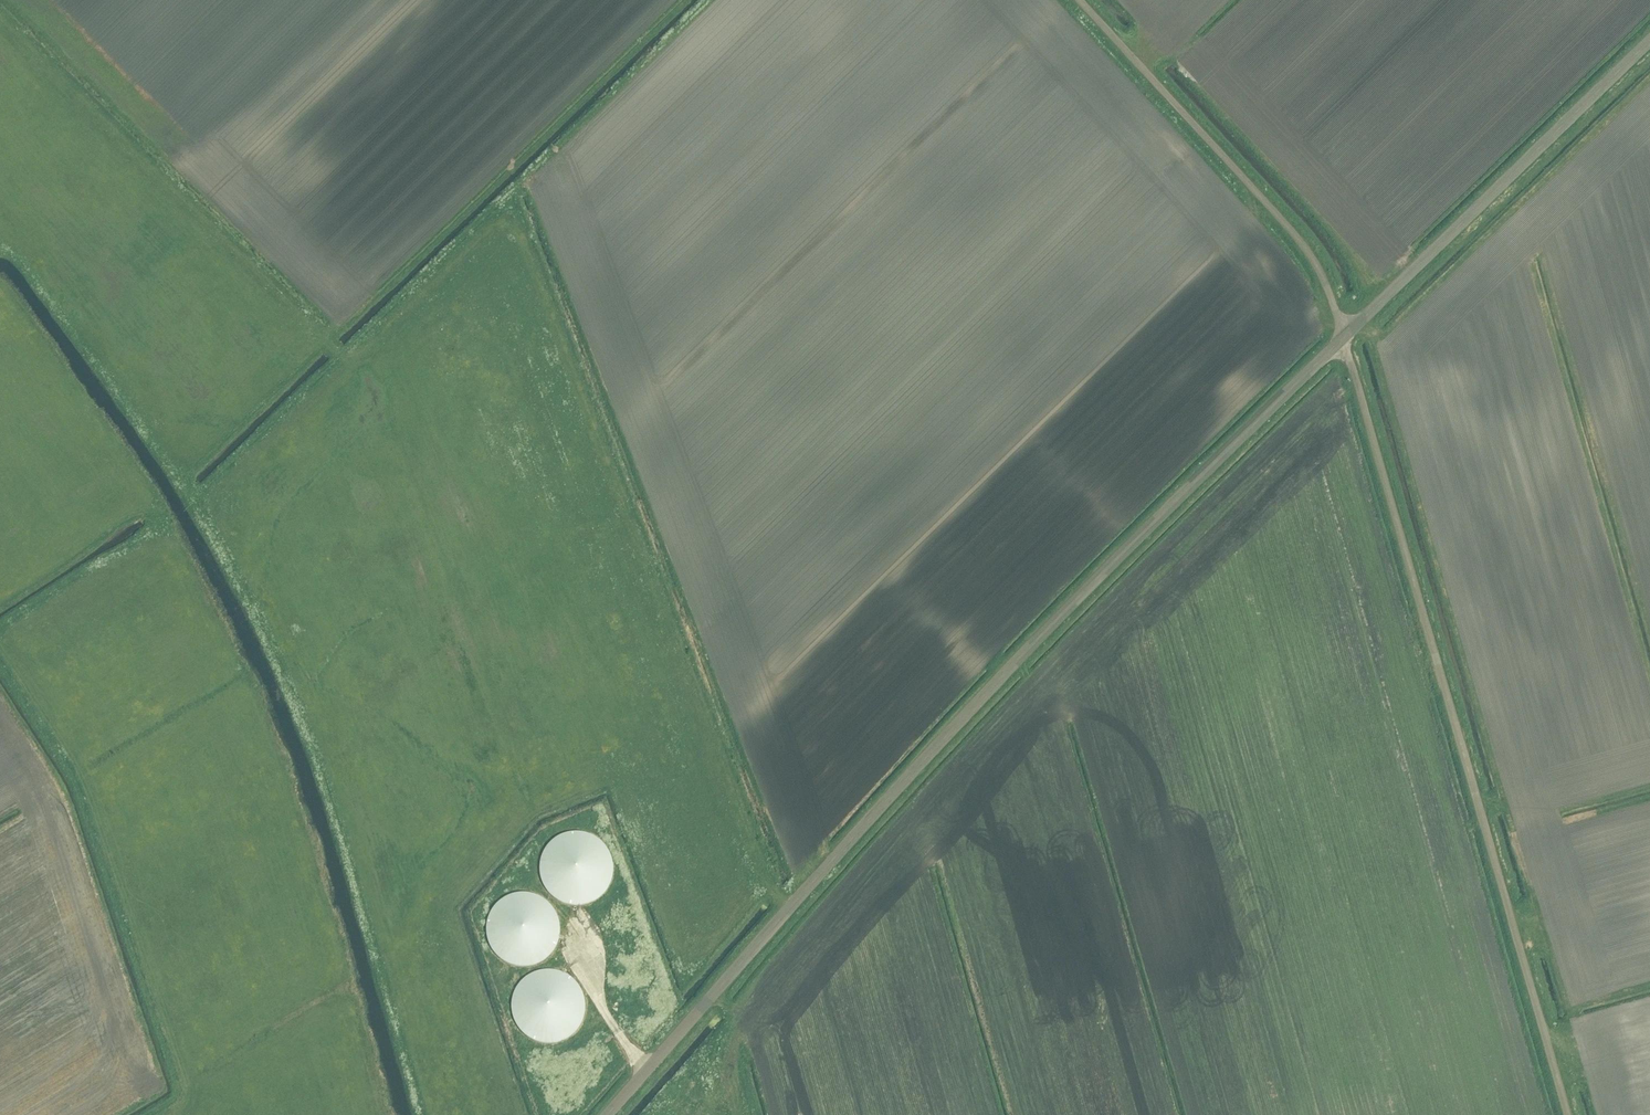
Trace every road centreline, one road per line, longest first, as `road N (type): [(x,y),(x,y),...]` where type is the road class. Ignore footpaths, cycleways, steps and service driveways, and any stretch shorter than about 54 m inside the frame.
road 1 (tertiary): [(608,1114),(1003,676),(1343,336)]
road 2 (unclassified): [(1568,1114),(1343,336)]
road 3 (unclassified): [(1343,336),(1312,258),(1077,0)]
road 4 (tertiary): [(1343,336),(1649,42)]

